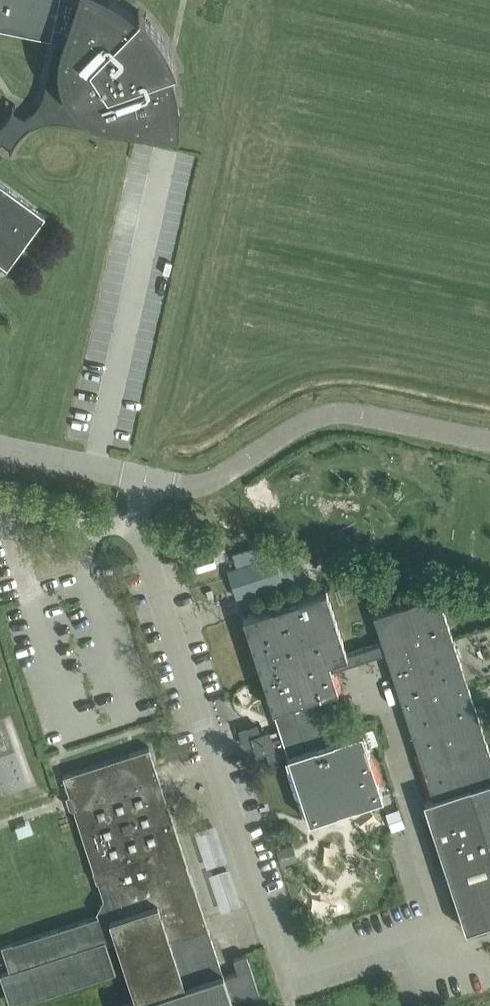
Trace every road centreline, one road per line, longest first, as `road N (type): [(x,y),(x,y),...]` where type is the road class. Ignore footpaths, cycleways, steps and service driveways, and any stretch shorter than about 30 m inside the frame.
road 1 (unclassified): [(489,445),(328,415),(227,478),(178,489),(0,451)]

